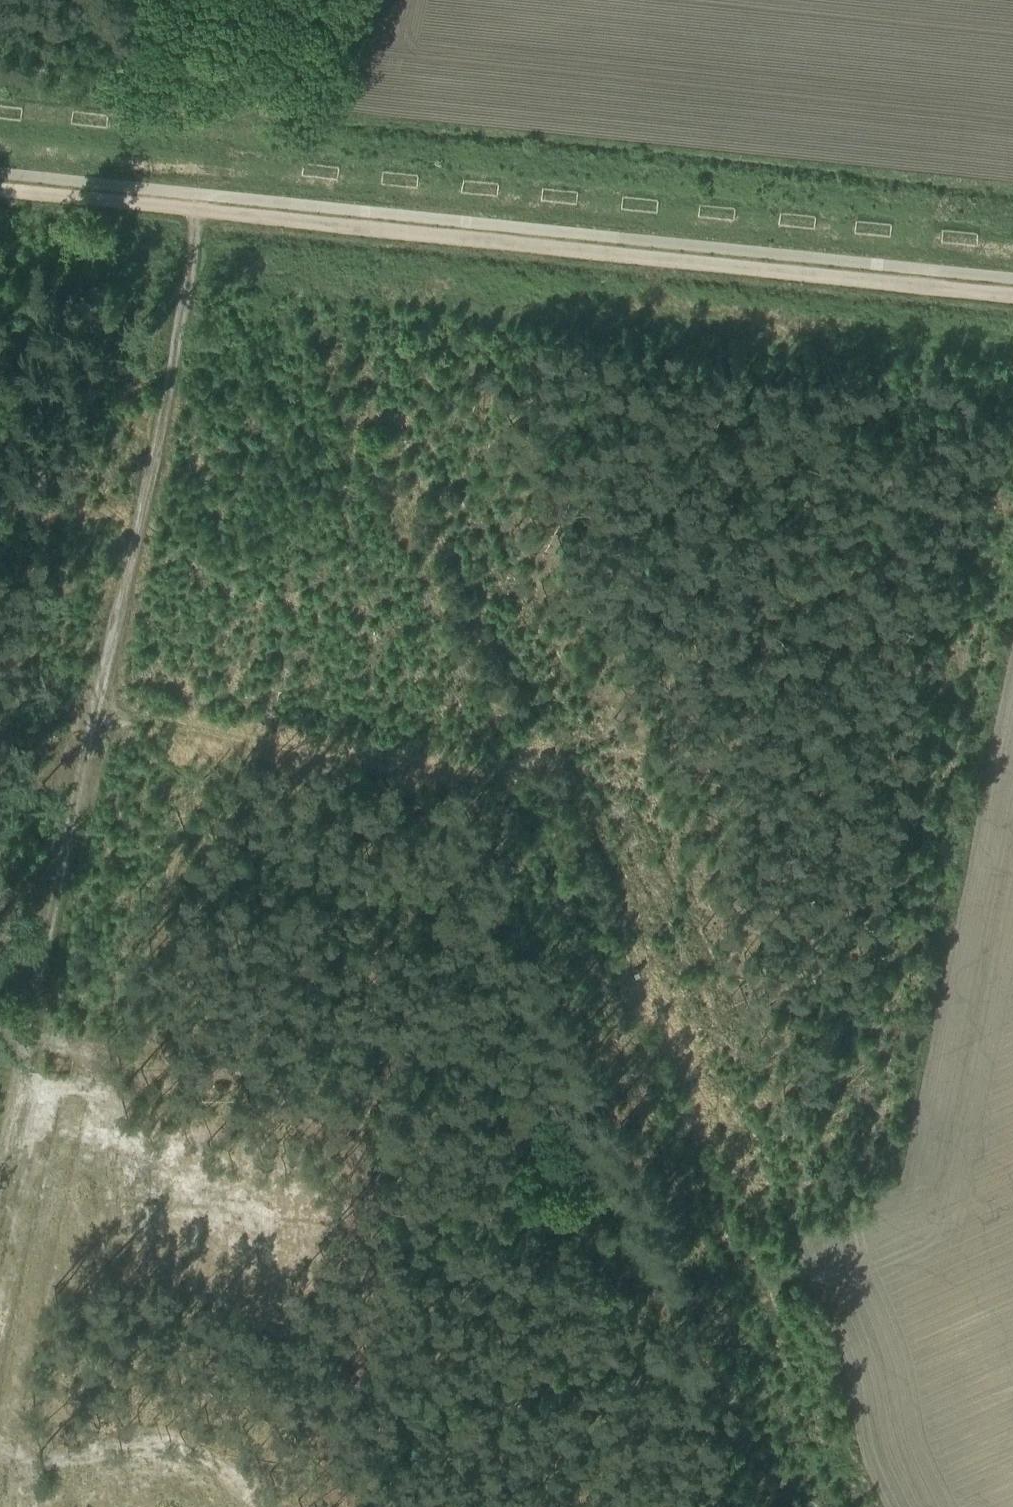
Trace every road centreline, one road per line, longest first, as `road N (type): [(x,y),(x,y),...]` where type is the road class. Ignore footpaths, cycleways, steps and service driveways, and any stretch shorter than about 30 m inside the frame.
road 1 (track): [(0,192),(1012,296)]
road 2 (track): [(198,212),(0,1144)]

